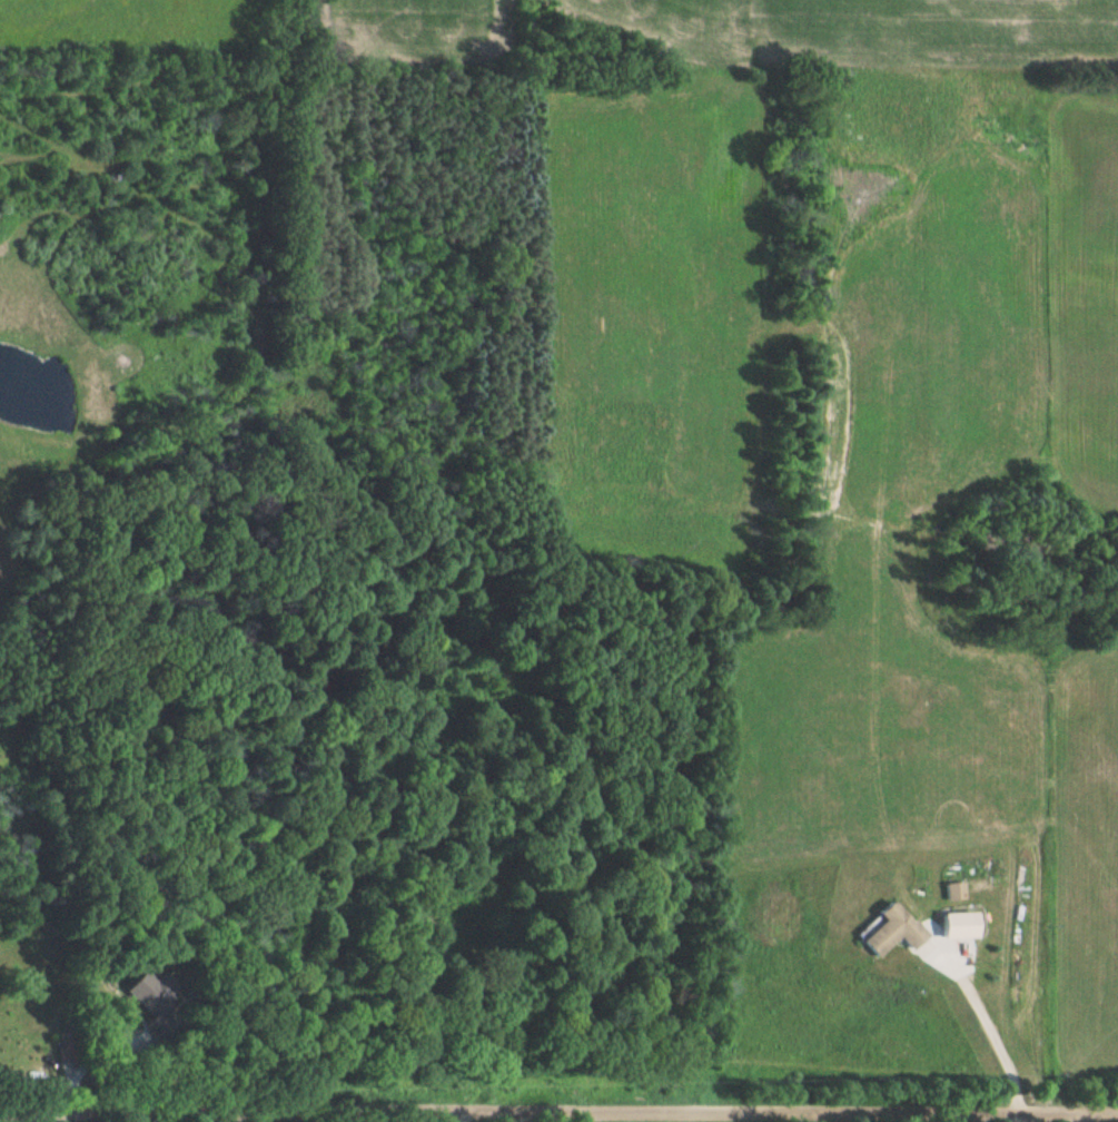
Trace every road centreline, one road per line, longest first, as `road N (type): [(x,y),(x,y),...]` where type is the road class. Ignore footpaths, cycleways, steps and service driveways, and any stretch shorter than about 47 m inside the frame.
road 1 (residential): [(1117,1107),(0,1103)]

